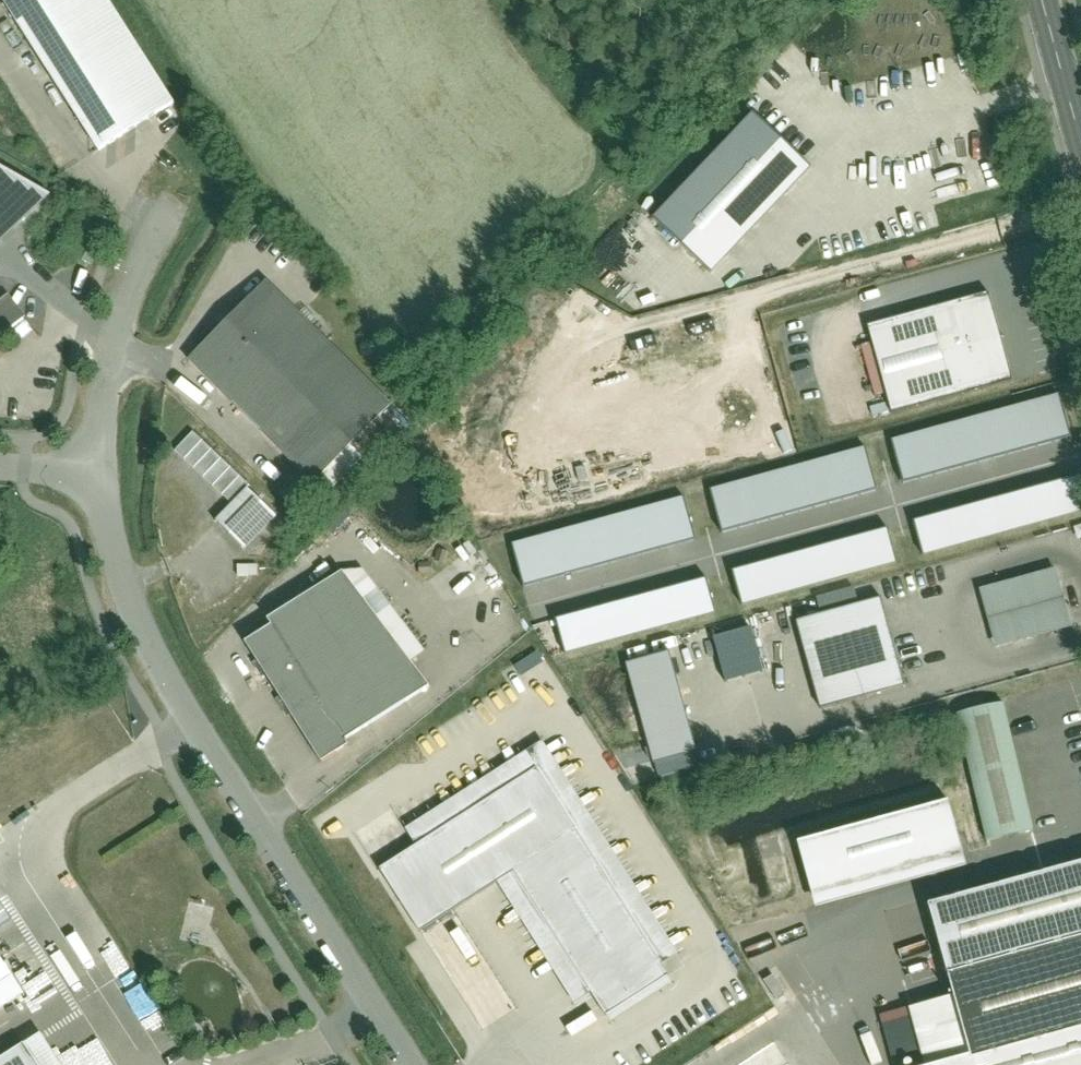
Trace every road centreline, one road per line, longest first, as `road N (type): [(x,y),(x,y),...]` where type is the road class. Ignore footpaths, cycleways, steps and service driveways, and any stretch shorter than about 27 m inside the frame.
road 1 (residential): [(413,1064),(161,669),(134,605),(98,469)]
road 2 (residential): [(98,469),(113,350),(130,284),(164,210)]
road 3 (tertiary): [(1046,0),(1080,128)]

